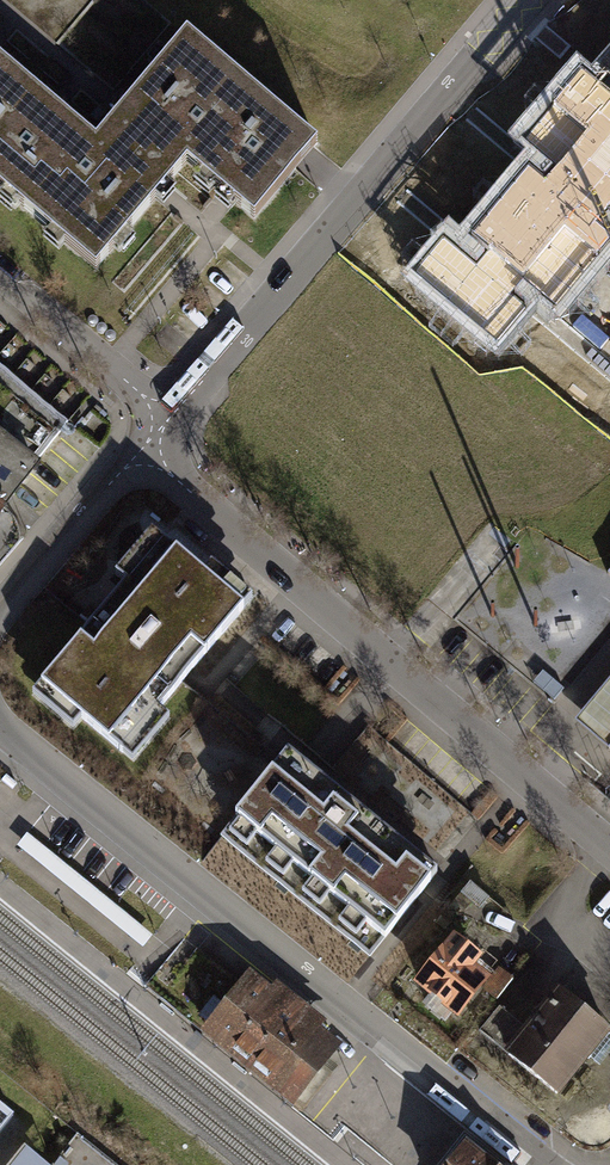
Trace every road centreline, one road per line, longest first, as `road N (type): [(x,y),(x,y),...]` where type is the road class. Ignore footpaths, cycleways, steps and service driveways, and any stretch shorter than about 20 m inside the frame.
road 1 (residential): [(0,724),(546,1164)]
road 2 (residential): [(609,847),(142,449)]
road 3 (residential): [(528,0),(169,419)]
road 4 (residential): [(142,449),(0,613)]
road 5 (residential): [(169,419),(10,285)]

